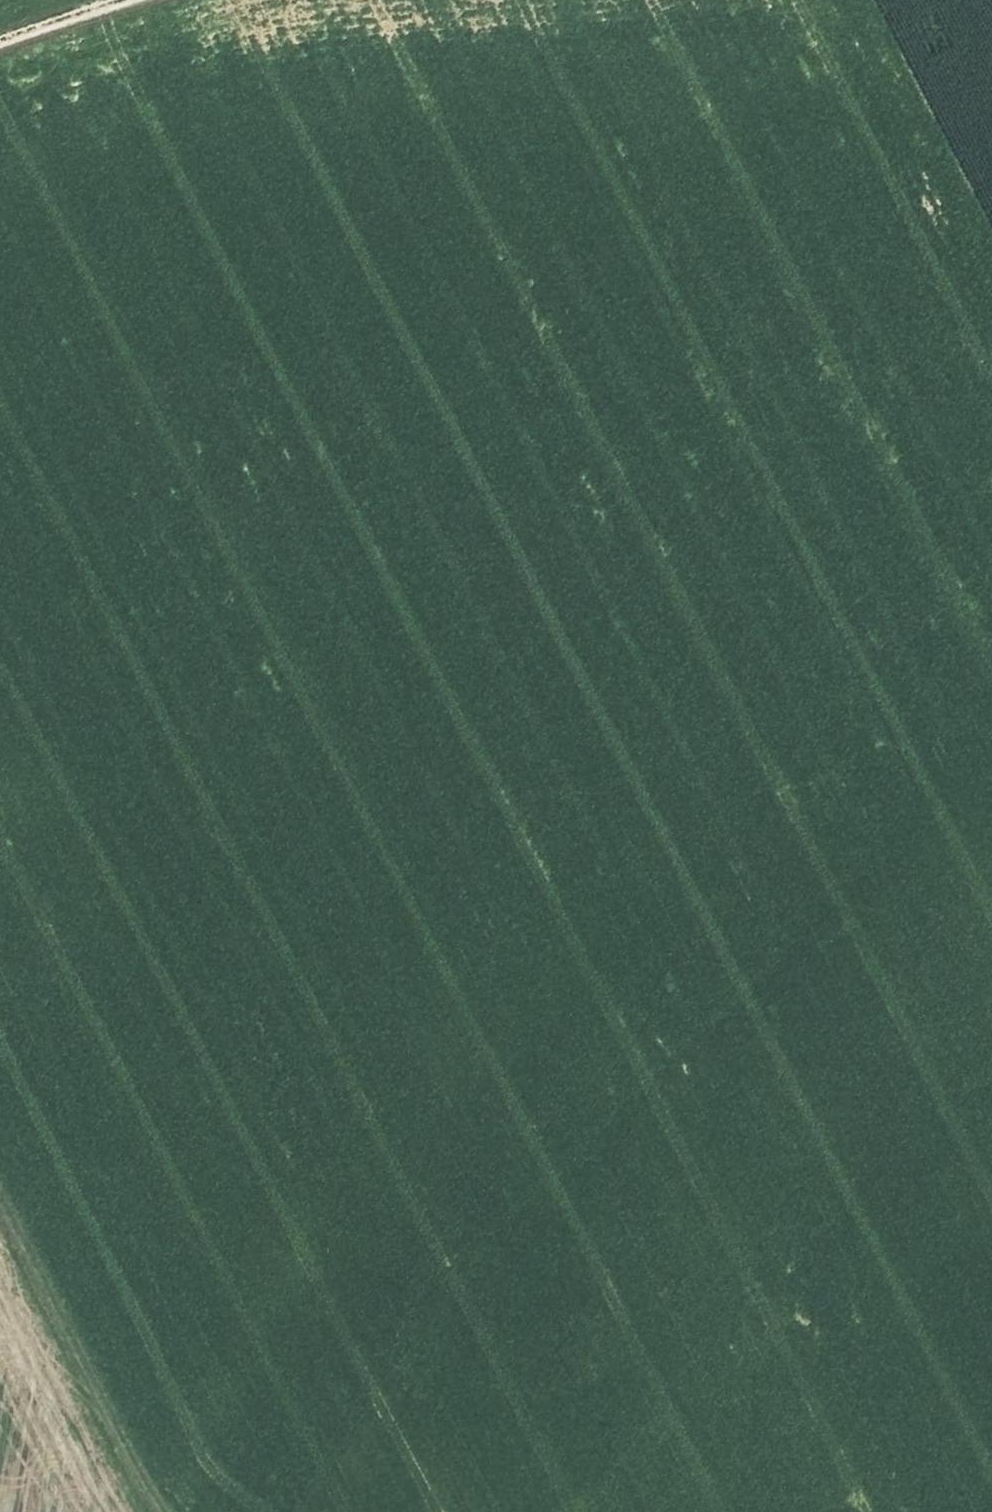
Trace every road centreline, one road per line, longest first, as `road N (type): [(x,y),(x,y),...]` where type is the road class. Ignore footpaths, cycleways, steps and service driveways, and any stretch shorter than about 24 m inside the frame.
road 1 (track): [(0,1201),(163,1511)]
road 2 (track): [(153,0),(0,46)]

